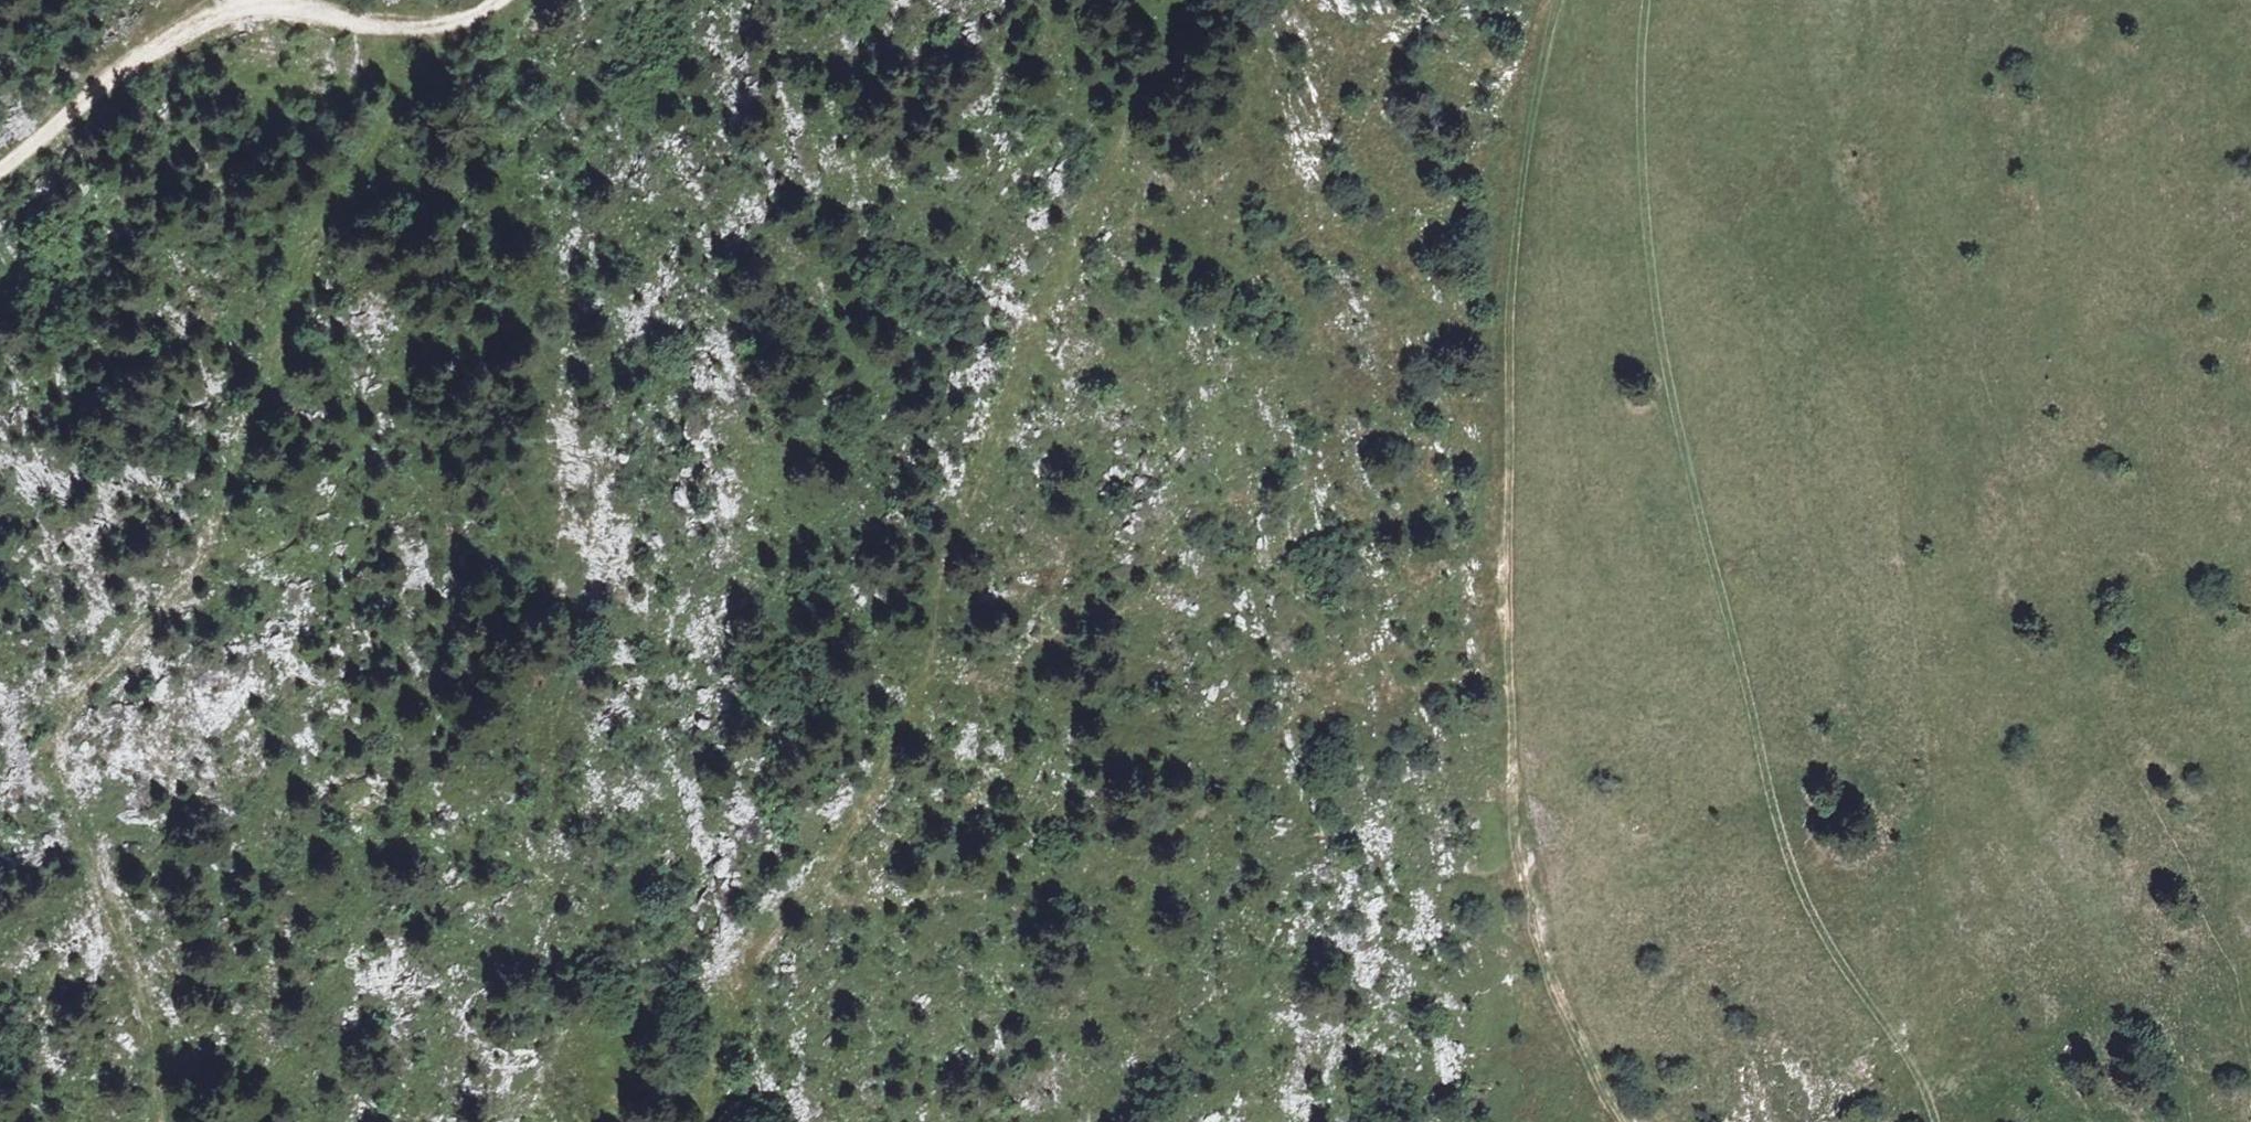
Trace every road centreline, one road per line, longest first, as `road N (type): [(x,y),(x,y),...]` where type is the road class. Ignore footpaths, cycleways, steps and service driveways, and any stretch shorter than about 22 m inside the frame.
road 1 (track): [(1646,0),(1644,175),(1662,341),(1787,848),(1808,905),(1909,1055),(1935,1121)]
road 2 (track): [(1560,0),(1515,209),(1505,352),(1512,796),(1530,921),(1548,982),(1622,1121)]
road 3 (track): [(0,172),(120,72),(186,31),(256,4),(405,22),(479,16),(499,0)]

